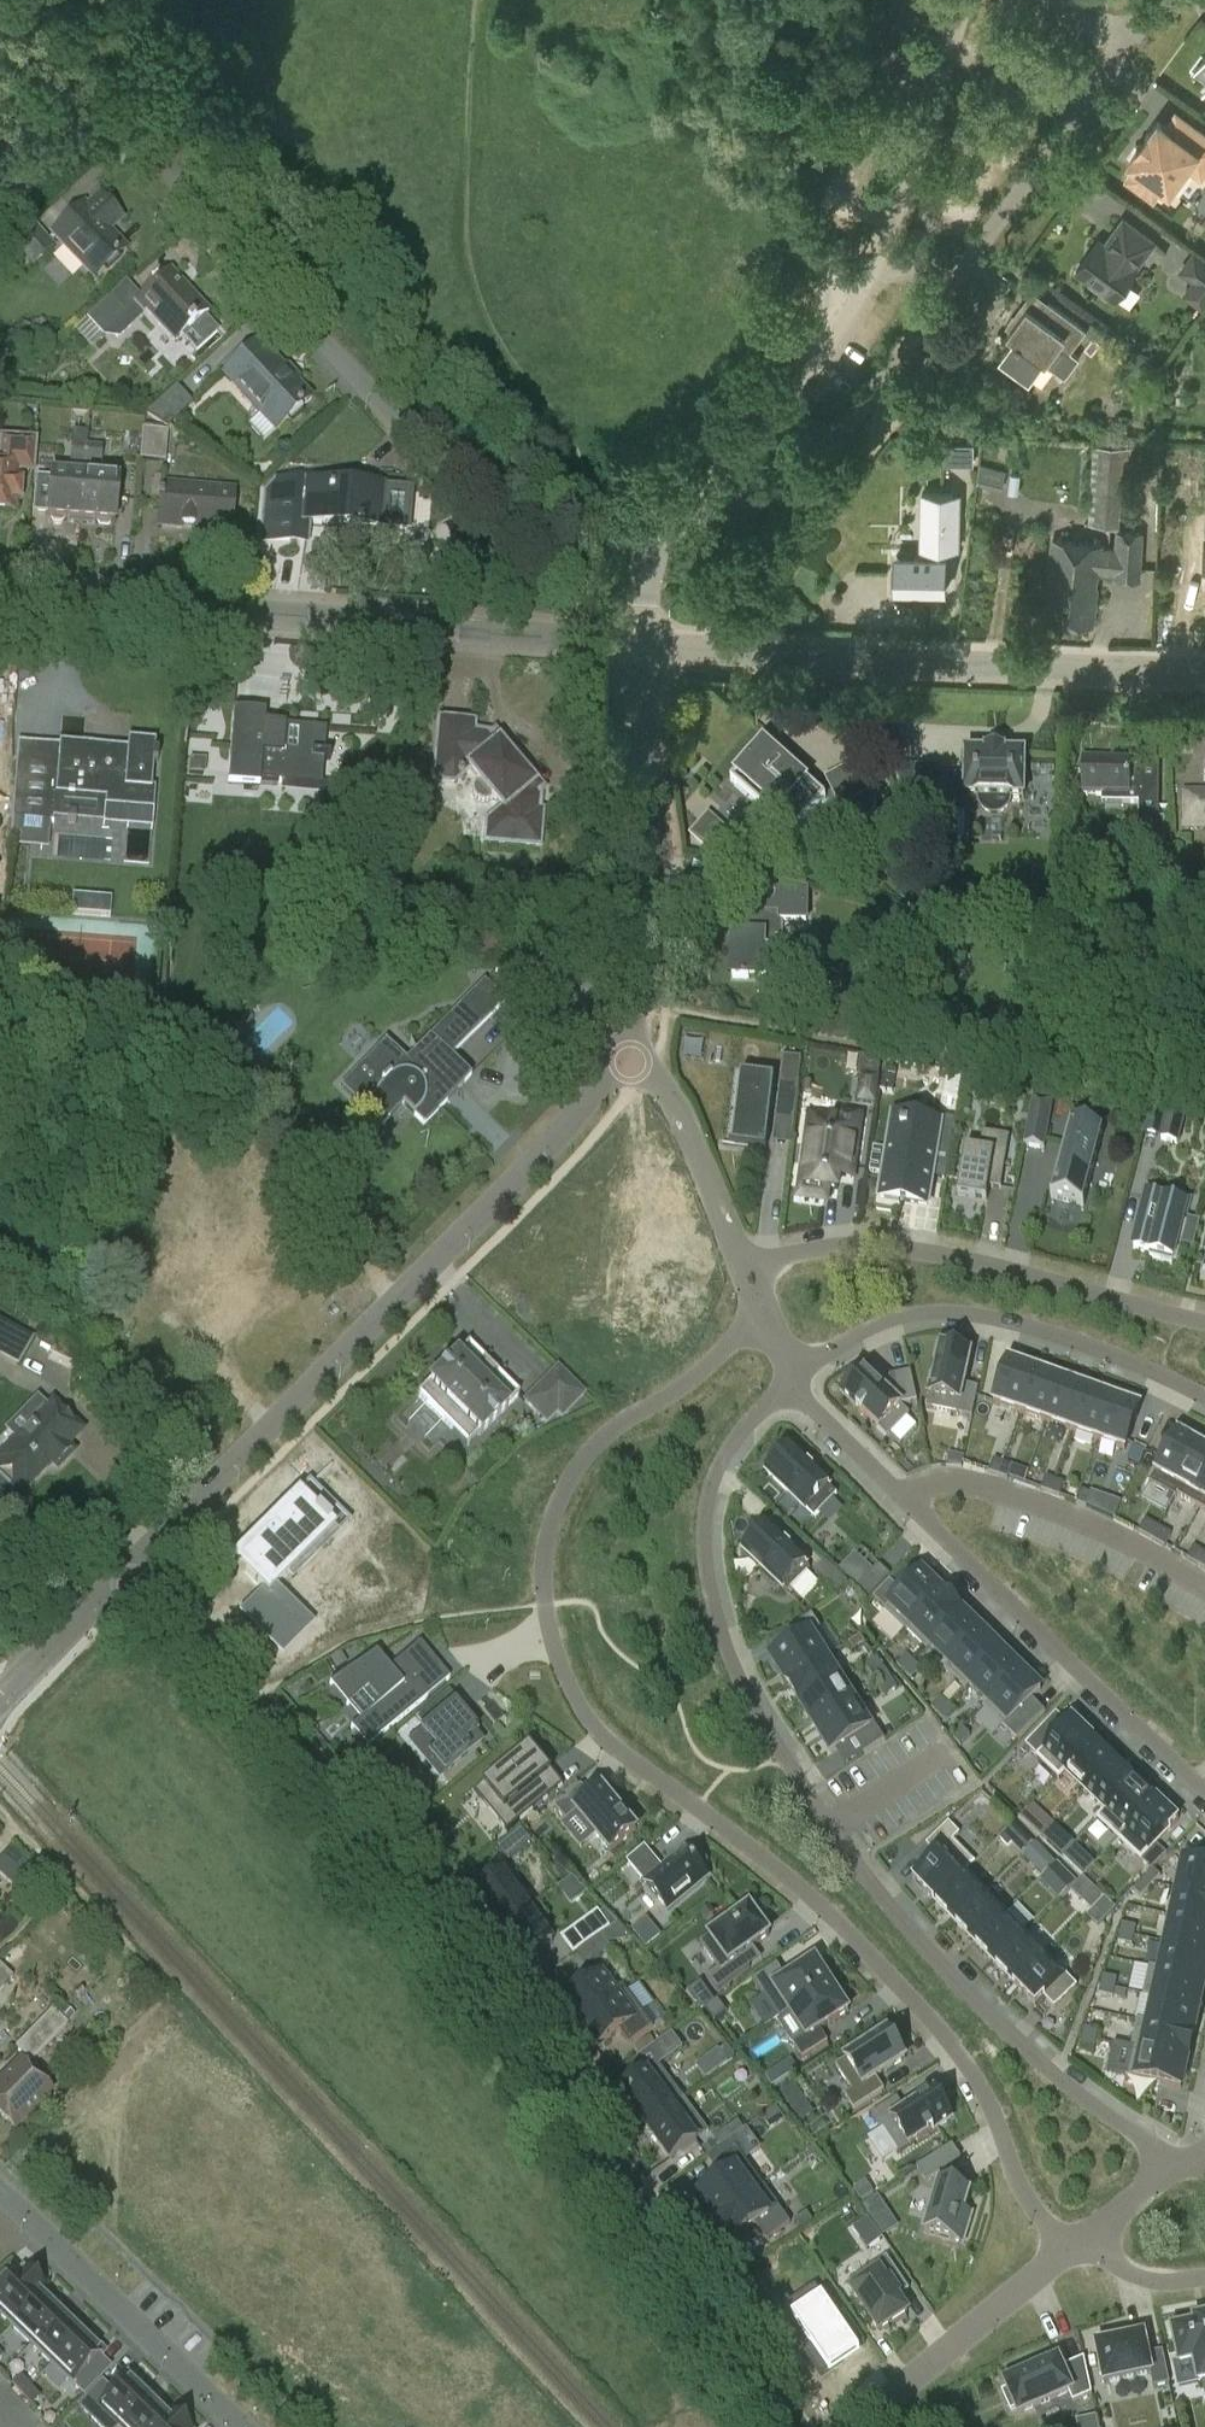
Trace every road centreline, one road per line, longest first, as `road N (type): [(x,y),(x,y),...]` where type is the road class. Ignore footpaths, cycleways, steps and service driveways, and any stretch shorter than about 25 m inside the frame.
road 1 (residential): [(767,1313),(688,1383),(593,1442),(571,1466),(541,1540),(538,1589),(558,1672),(615,1755),(756,1858),(876,1961),(945,2036),(1017,2180),(1069,2252)]
road 2 (residential): [(776,2426),(591,2134),(439,1921),(122,1575)]
road 3 (residential): [(1179,2168),(980,2010),(877,1897),(784,1755),(715,1609),(707,1535),(708,1495),(723,1460),(786,1388)]
road 4 (residential): [(650,514),(537,493),(433,449),(363,386),(136,141),(69,98),(0,81)]
road 5 (residential): [(650,514),(757,509),(823,466),(1162,0)]
road 6 (residential): [(122,1575),(629,1064)]
road 7 (tertiary): [(638,641),(0,592)]
road 8 (tertiary): [(1204,668),(988,664),(638,641)]
road 9 (residential): [(1204,1318),(956,1252),(860,1238),(745,1261)]
road 10 (residential): [(786,1388),(867,1334),(958,1314),(1080,1344),(1204,1402)]
road 11 (residential): [(897,1497),(1204,1798)]
road 12 (residential): [(629,1064),(660,871),(638,641)]
road 13 (residential): [(249,2426),(0,2191)]
road 14 (residential): [(897,1497),(940,1479),(992,1487),(1098,1528),(1204,1586)]
road 15 (residential): [(1069,2252),(845,2426)]
road 16 (residential): [(629,1064),(652,1074),(682,1115),(745,1261)]
road 17 (residential): [(786,1388),(897,1497)]
road 18 (residential): [(1069,2252),(1136,2278),(1204,2281)]
road 19 (residential): [(1179,2168),(1069,2252)]
road 20 (residential): [(638,641),(650,514)]

